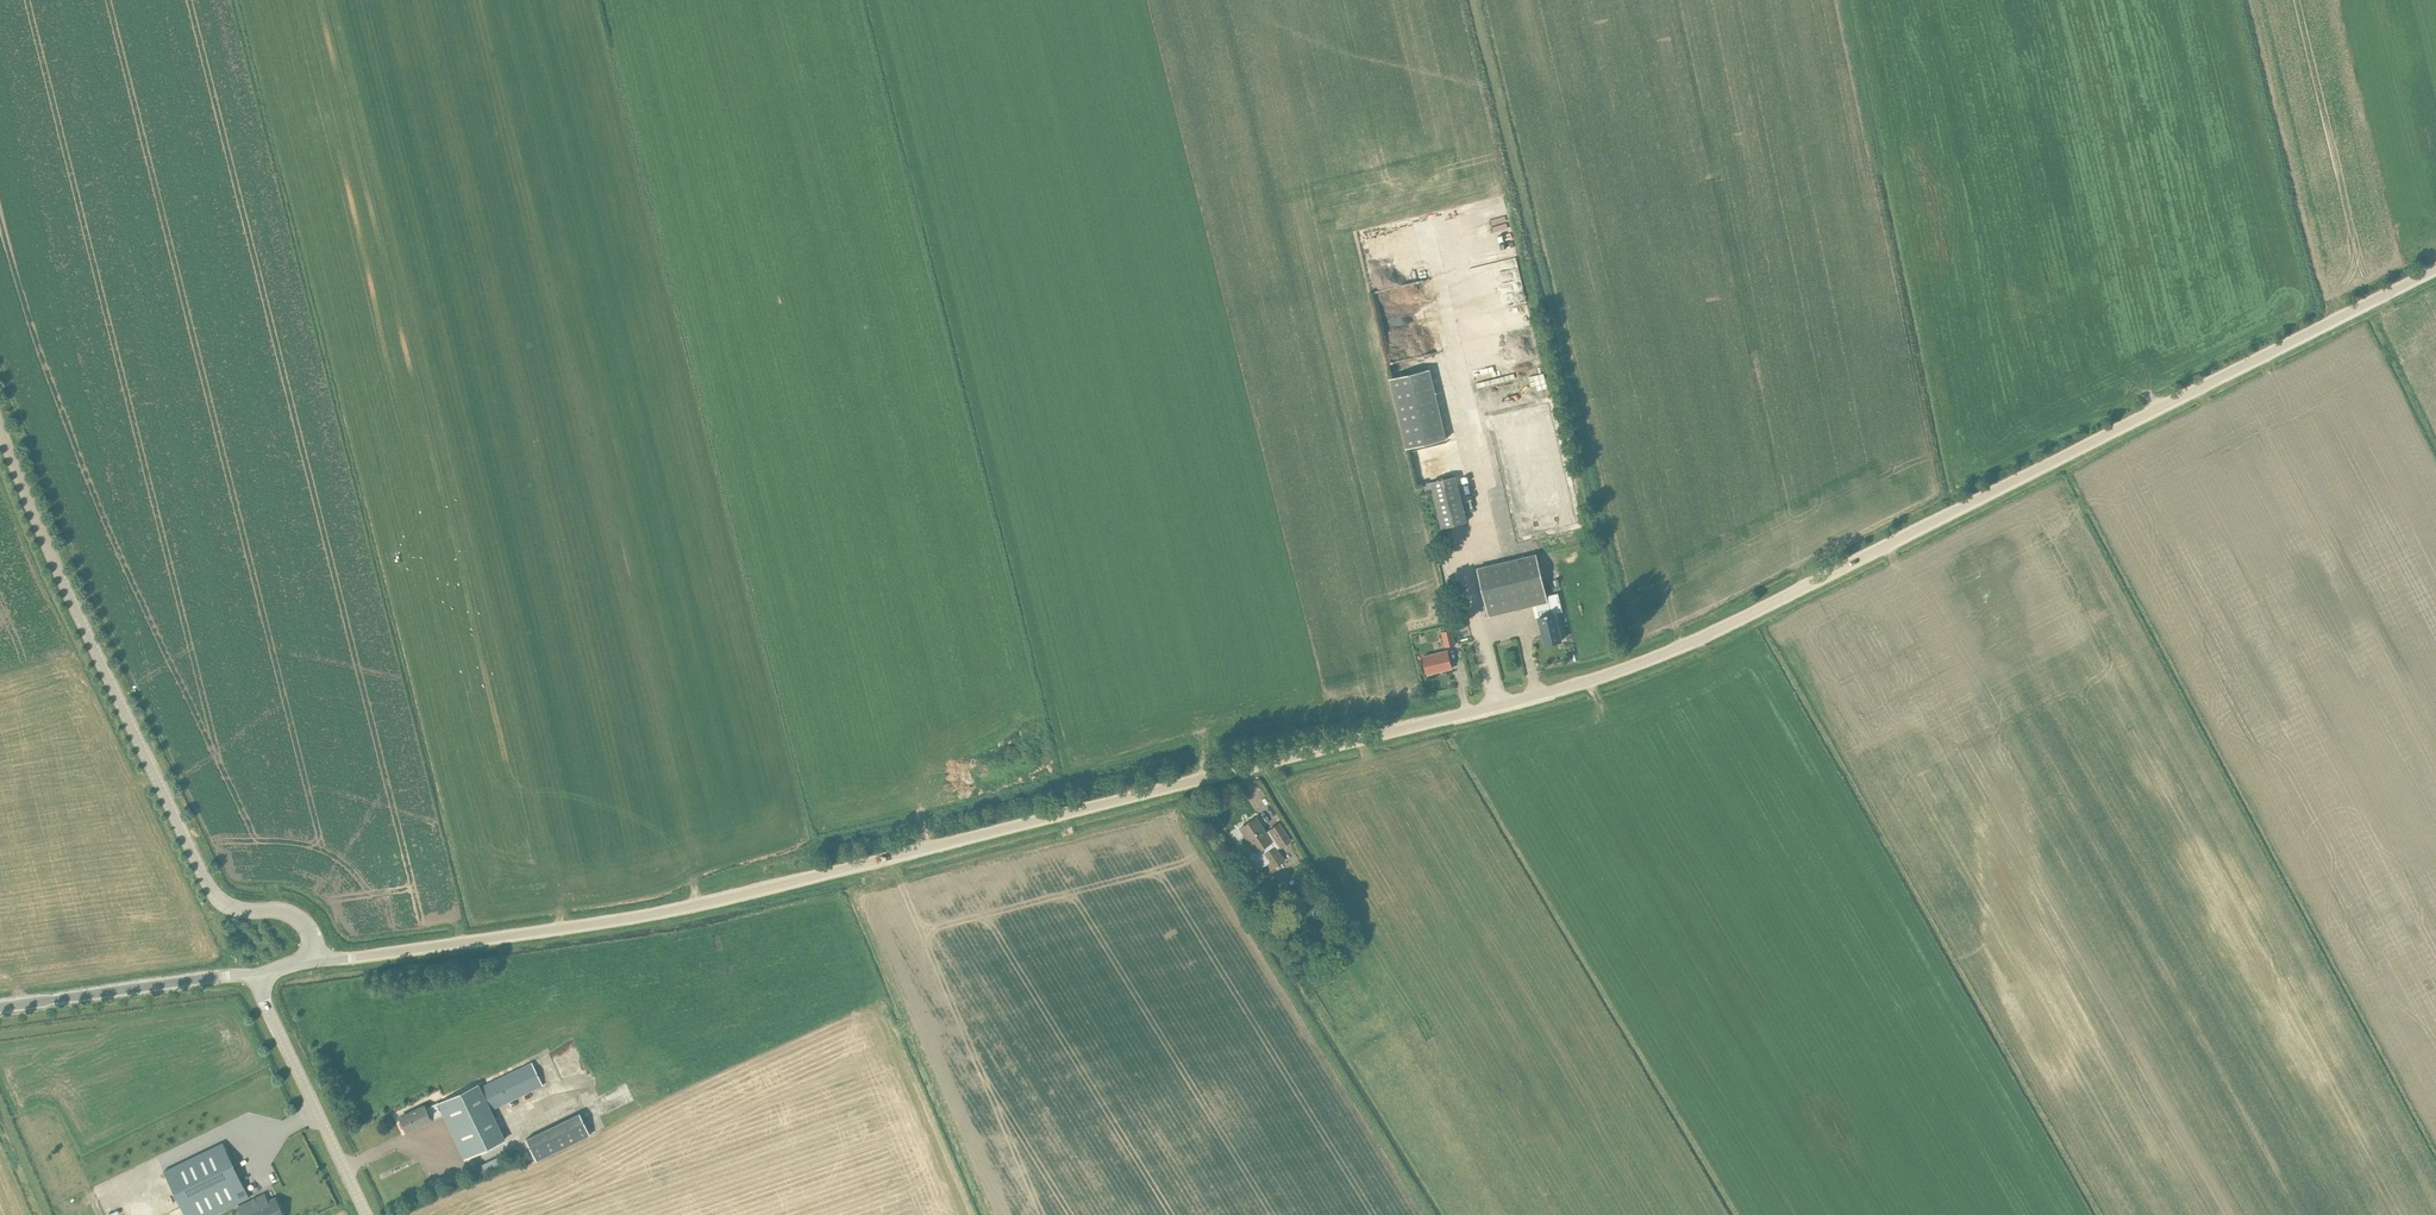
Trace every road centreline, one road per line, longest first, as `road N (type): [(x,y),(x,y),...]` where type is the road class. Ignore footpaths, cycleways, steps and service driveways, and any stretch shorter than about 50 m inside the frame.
road 1 (tertiary): [(314,959),(717,907),(1620,675),(2435,271)]
road 2 (tertiary): [(314,959),(308,926),(295,914),(245,910),(211,889),(40,522),(0,408)]
road 3 (tertiary): [(0,1006),(227,973),(261,976)]
road 4 (tertiary): [(366,1214),(264,1001),(261,976)]

